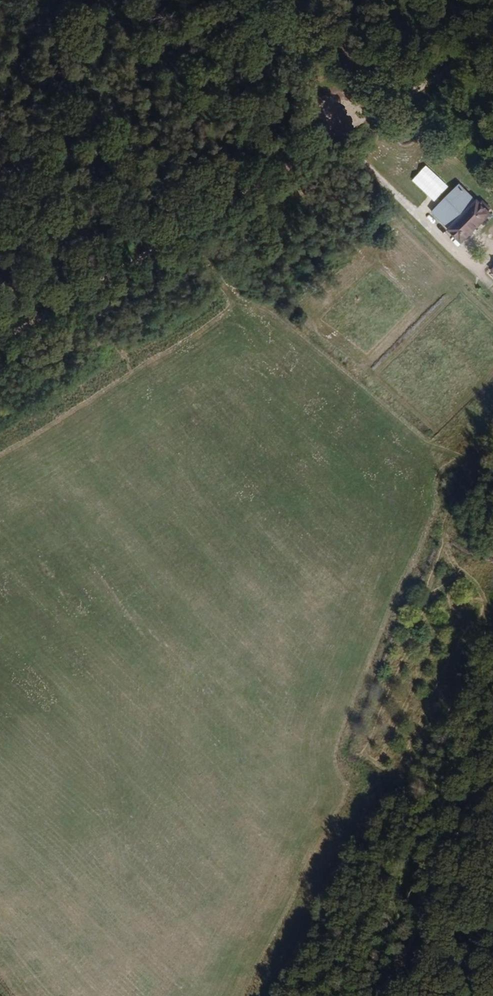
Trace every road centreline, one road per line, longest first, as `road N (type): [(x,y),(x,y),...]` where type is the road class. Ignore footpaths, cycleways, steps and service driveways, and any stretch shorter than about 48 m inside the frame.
road 1 (track): [(492,63),(358,154),(0,364)]
road 2 (track): [(386,995),(492,745)]

